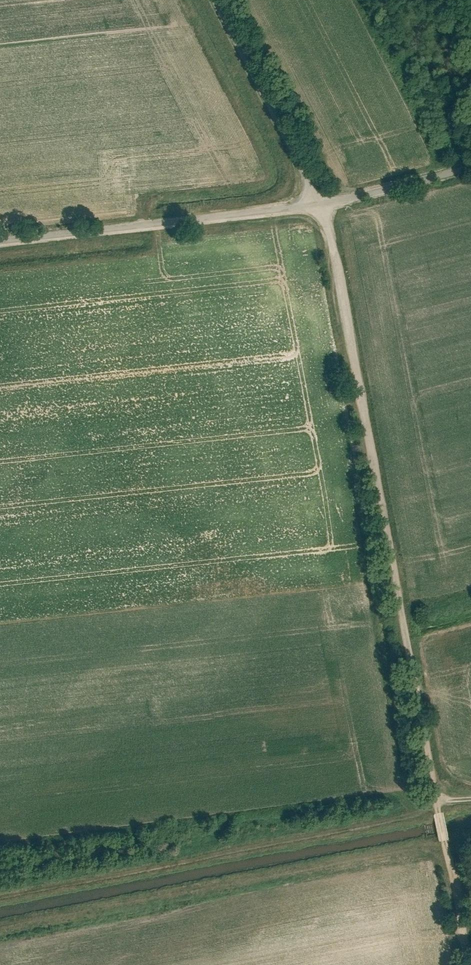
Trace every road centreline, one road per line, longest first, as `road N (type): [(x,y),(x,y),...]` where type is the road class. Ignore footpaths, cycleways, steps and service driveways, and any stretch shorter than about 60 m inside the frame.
road 1 (unclassified): [(319,202),(438,798)]
road 2 (unclassified): [(0,241),(319,202)]
road 3 (unclassified): [(212,0),(319,202)]
road 4 (track): [(469,964),(438,798),(470,798)]
road 5 (unclassified): [(319,202),(470,167)]

